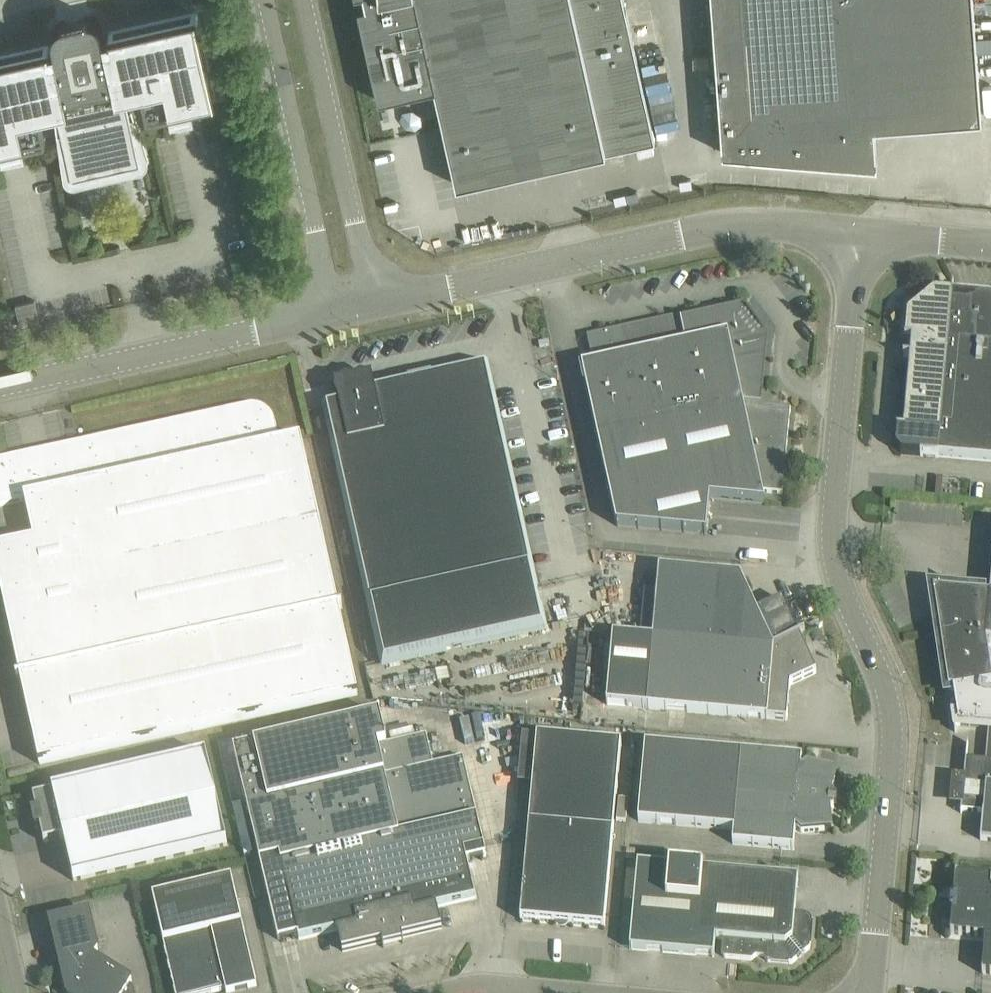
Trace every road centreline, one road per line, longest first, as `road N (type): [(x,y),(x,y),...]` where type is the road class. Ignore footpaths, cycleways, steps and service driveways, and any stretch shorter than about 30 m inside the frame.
road 1 (unclassified): [(871,992),(892,708),(840,585),(832,527),(860,232)]
road 2 (unclassified): [(375,303),(722,226),(860,232)]
road 3 (unclassified): [(0,386),(332,313)]
road 4 (unclassified): [(263,0),(332,313)]
road 5 (unclassified): [(375,303),(306,0)]
road 6 (unclassified): [(860,232),(990,243)]

